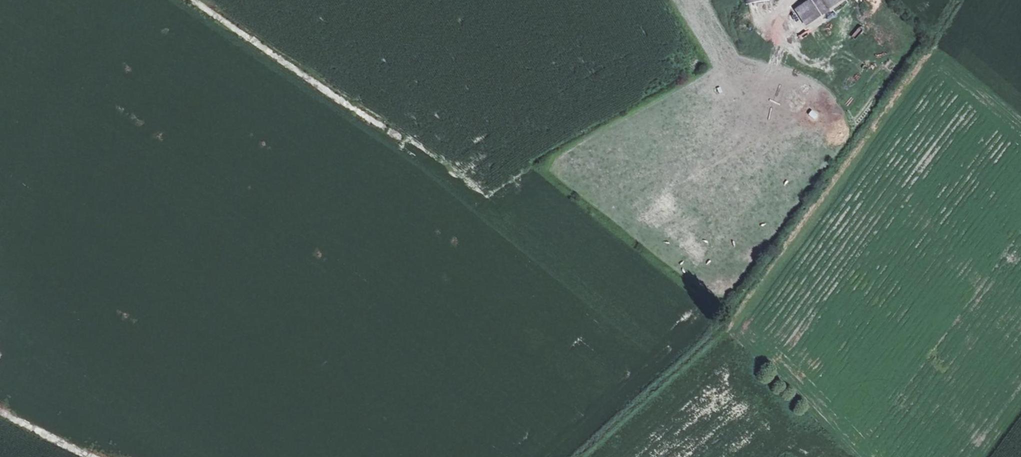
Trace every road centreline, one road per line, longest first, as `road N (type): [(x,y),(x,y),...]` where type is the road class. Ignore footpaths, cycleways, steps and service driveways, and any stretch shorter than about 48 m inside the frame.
road 1 (track): [(192,0),(455,167),(528,174),(704,313)]

